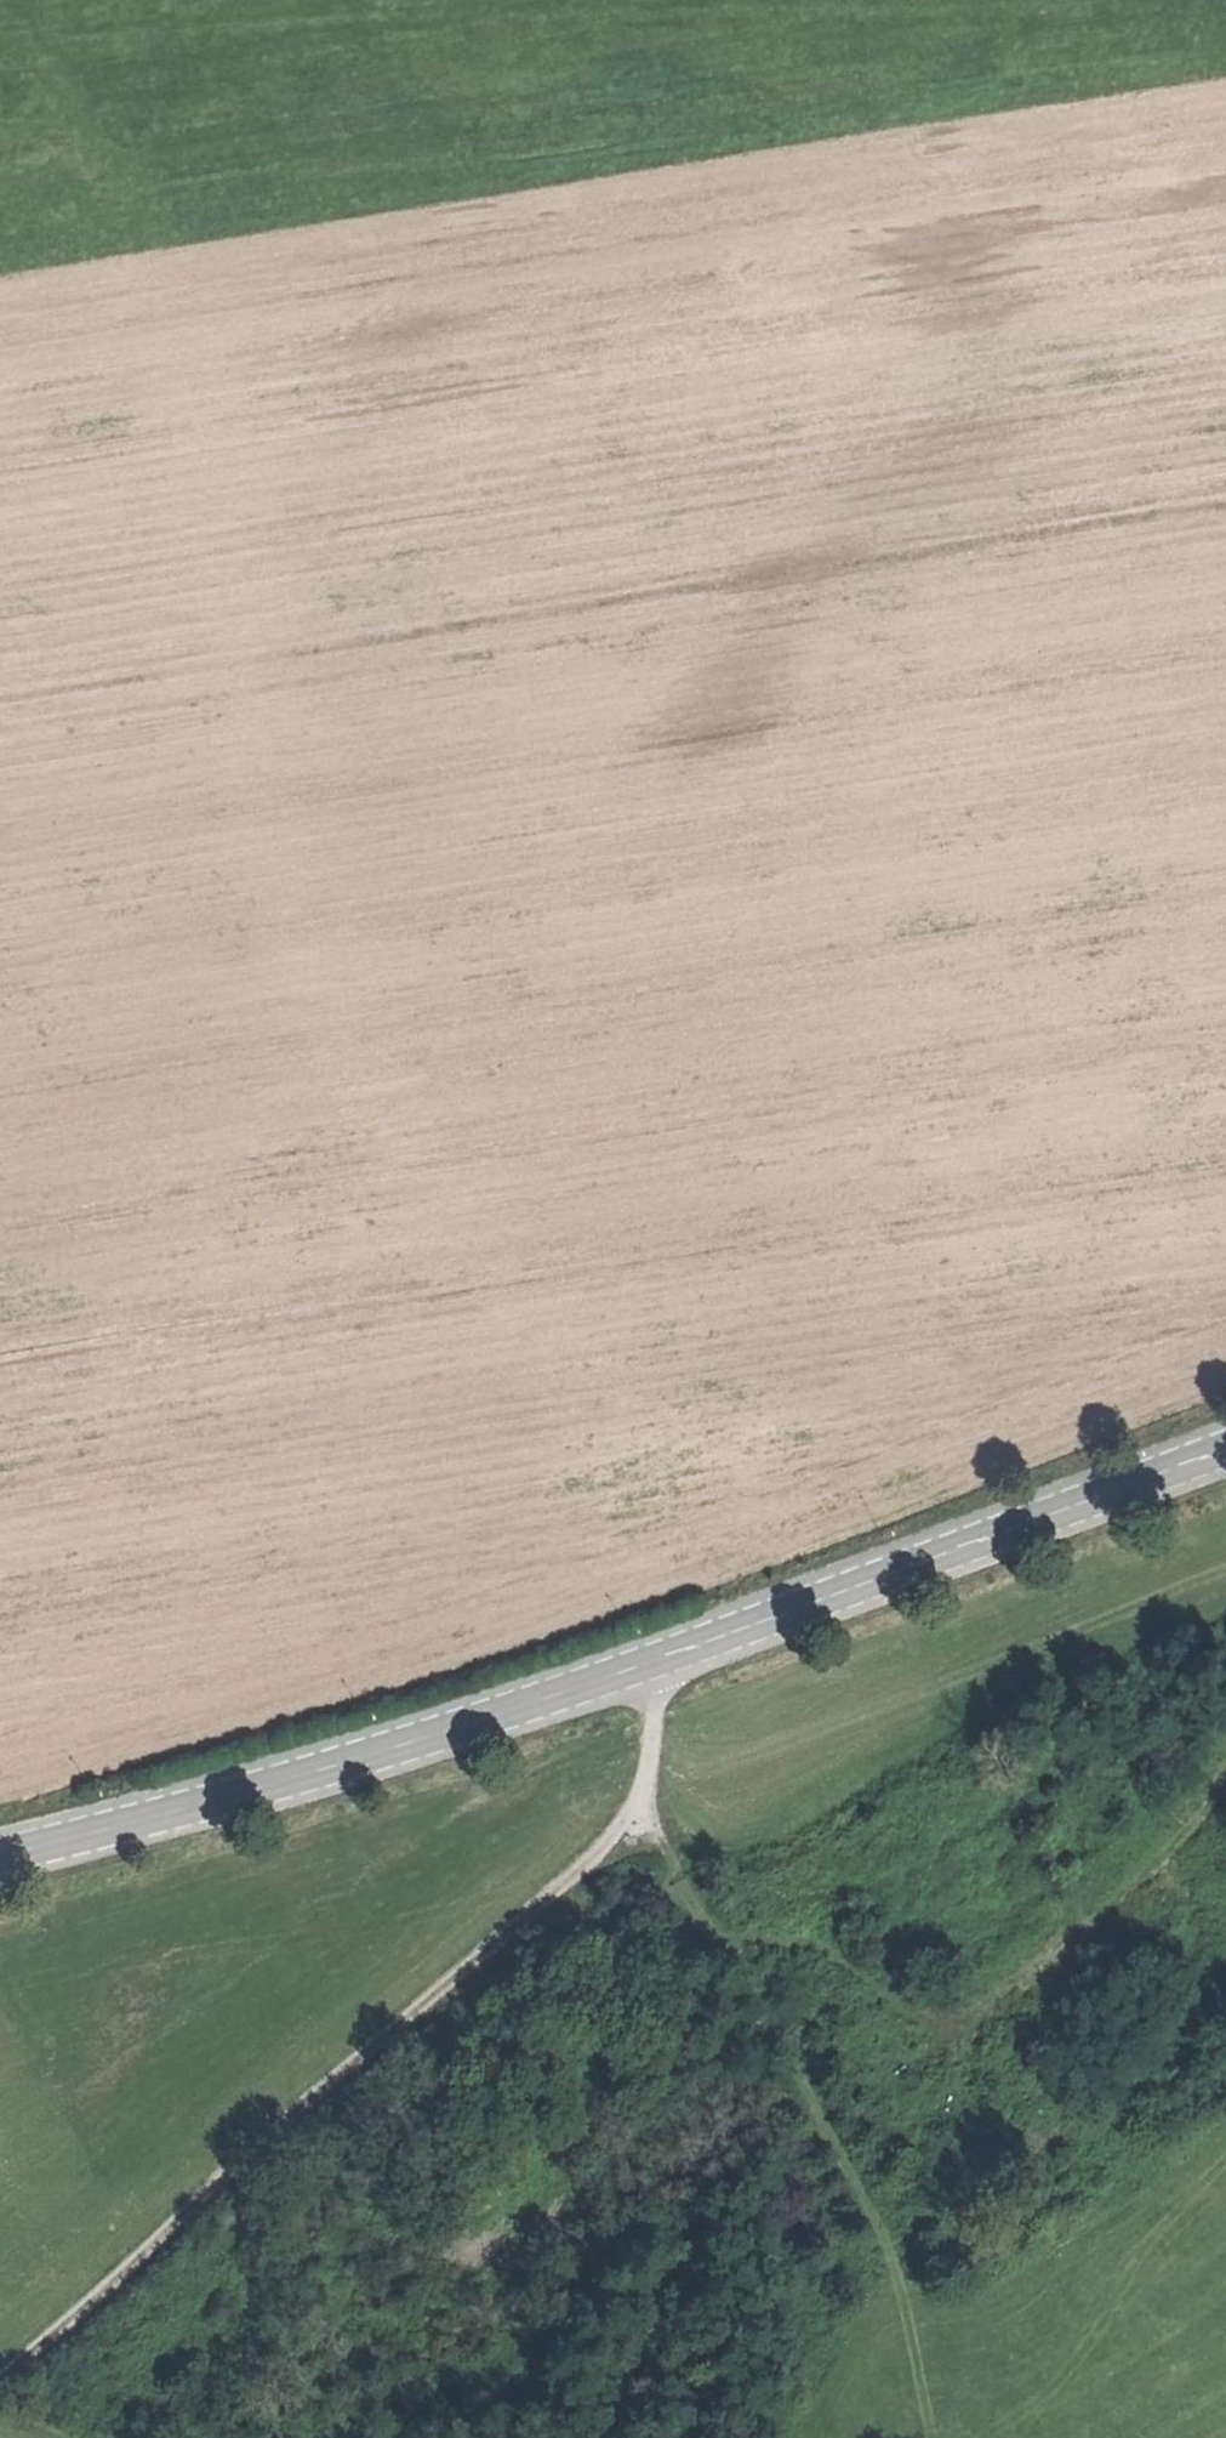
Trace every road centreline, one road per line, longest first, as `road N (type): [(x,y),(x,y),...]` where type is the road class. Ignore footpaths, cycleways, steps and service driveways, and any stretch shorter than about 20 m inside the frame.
road 1 (tertiary): [(0,1858),(314,1775),(558,1696),(1225,1452)]
road 2 (track): [(655,1662),(655,1765),(628,1828),(279,2130),(0,2387)]

